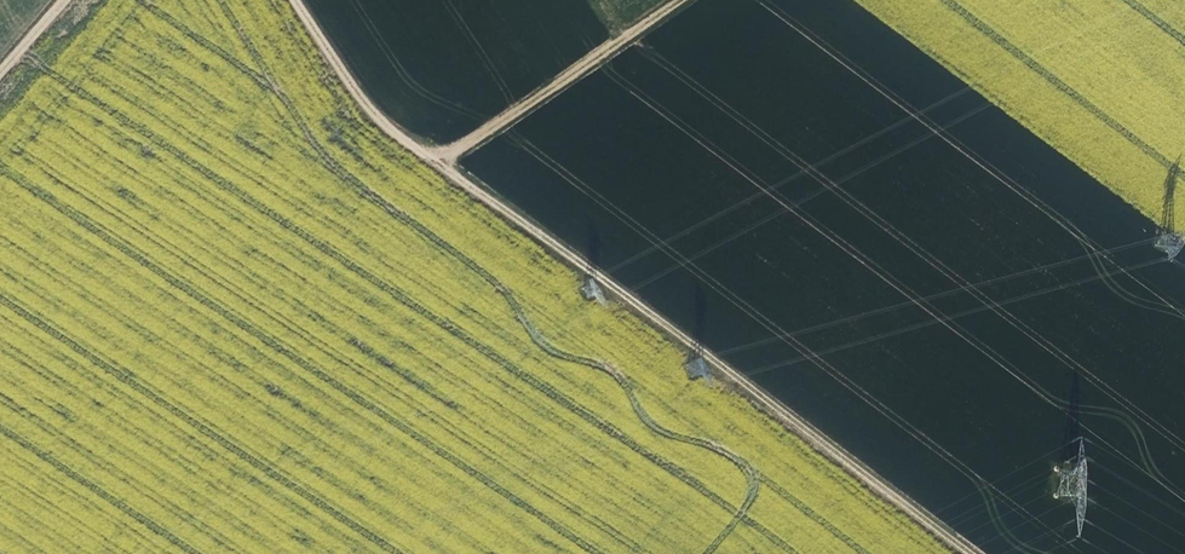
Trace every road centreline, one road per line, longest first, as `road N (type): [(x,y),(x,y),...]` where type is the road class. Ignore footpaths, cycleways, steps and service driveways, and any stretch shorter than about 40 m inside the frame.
road 1 (track): [(432,159),(650,310),(971,553)]
road 2 (track): [(677,0),(432,159),(388,129),(292,0)]

